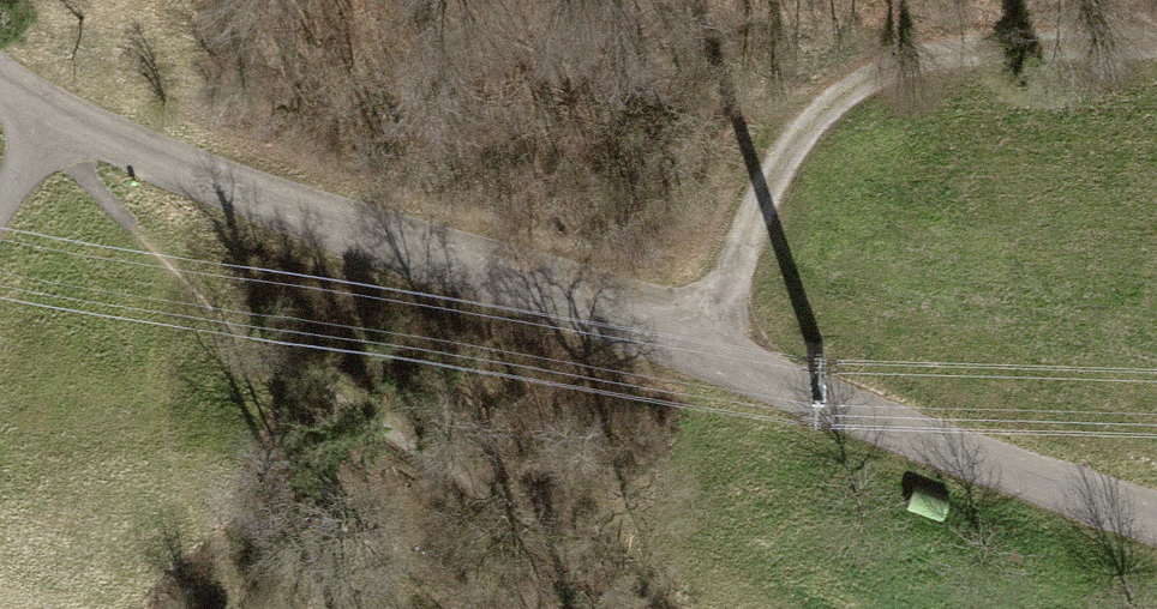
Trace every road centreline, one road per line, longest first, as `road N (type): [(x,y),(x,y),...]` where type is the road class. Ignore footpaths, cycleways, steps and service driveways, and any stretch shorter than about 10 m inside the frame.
road 1 (unclassified): [(0,82),(47,121),(708,342),(1156,512)]
road 2 (track): [(708,342),(786,167),(853,95),(953,54),(1156,48)]

